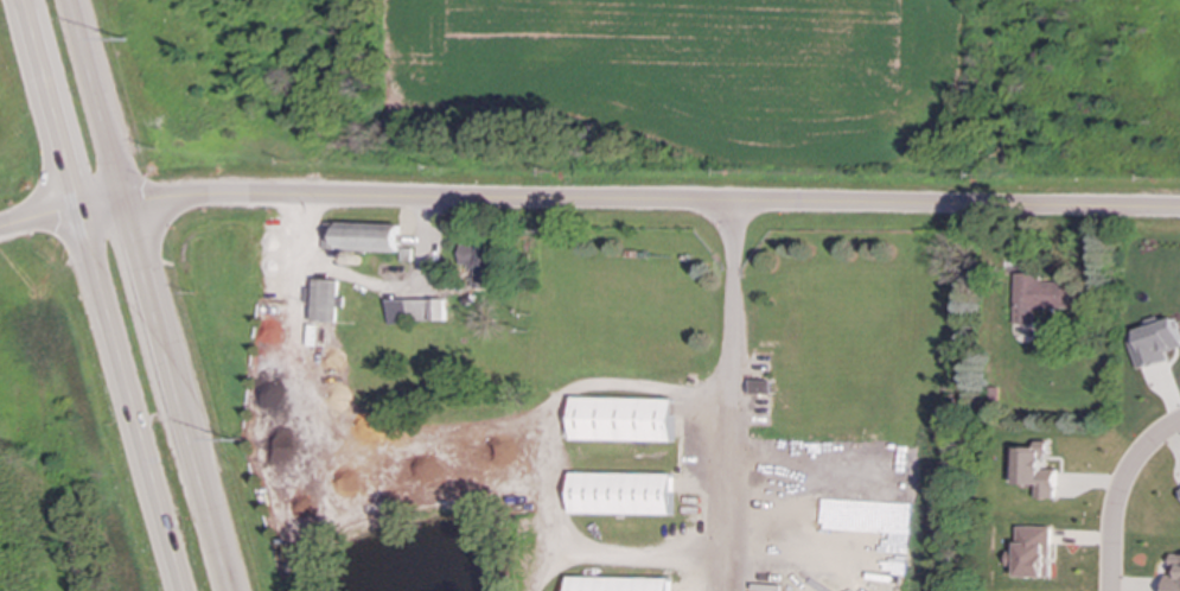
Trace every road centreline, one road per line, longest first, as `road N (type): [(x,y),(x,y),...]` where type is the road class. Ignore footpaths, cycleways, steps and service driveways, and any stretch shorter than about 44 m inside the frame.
road 1 (tertiary): [(0,230),(189,195),(1179,211)]
road 2 (secondary): [(25,0),(186,590)]
road 3 (secondary): [(231,590),(70,0)]
road 4 (residential): [(1179,423),(1131,463),(1117,488),(1109,590)]

